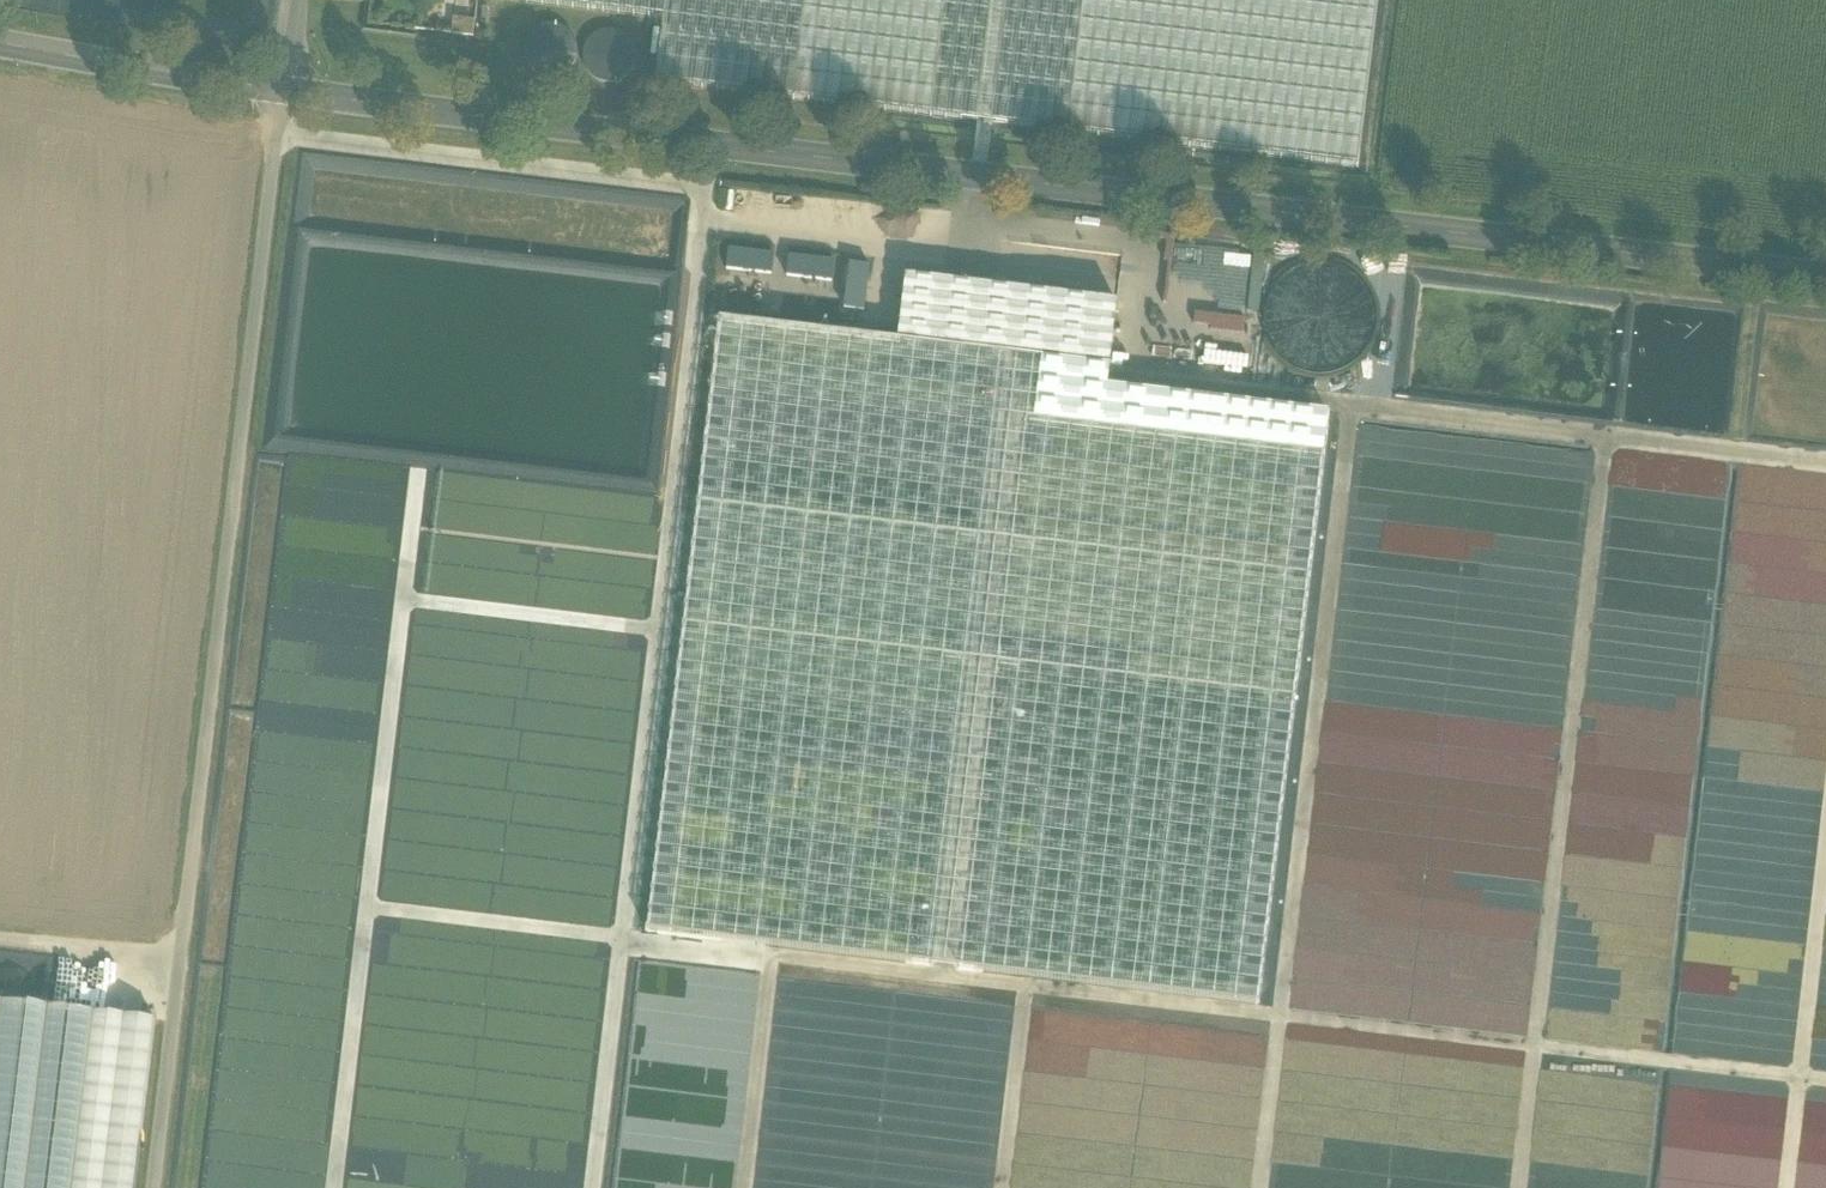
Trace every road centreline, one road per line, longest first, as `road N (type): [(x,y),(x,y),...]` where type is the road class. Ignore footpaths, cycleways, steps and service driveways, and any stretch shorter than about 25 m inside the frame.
road 1 (tertiary): [(1825,278),(285,98),(0,48)]
road 2 (track): [(143,1187),(166,964),(299,0)]
road 3 (track): [(166,964),(0,945)]

